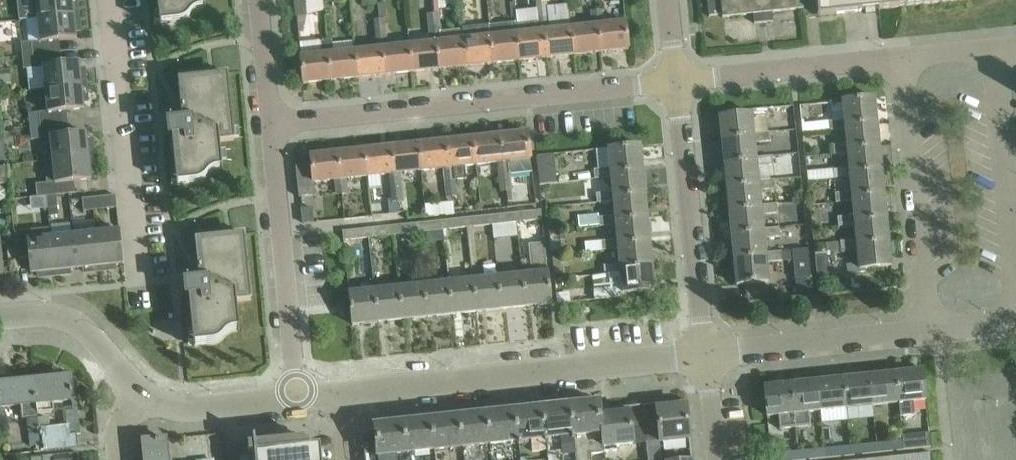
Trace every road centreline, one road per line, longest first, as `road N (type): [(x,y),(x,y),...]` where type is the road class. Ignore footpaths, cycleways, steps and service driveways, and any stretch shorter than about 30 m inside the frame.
road 1 (residential): [(271,123),(677,81)]
road 2 (residential): [(706,354),(343,392)]
road 3 (residential): [(138,275),(109,0)]
road 4 (residential): [(297,397),(271,123)]
road 5 (residential): [(706,354),(677,81)]
road 6 (residential): [(930,331),(902,58)]
road 7 (residential): [(677,81),(902,58)]
road 8 (residential): [(1015,273),(994,48)]
road 9 (residential): [(706,354),(930,331)]
road 10 (residential): [(145,394),(64,316),(0,318)]
road 11 (residential): [(297,397),(197,408),(145,394)]
road 12 (residential): [(271,123),(259,0)]

